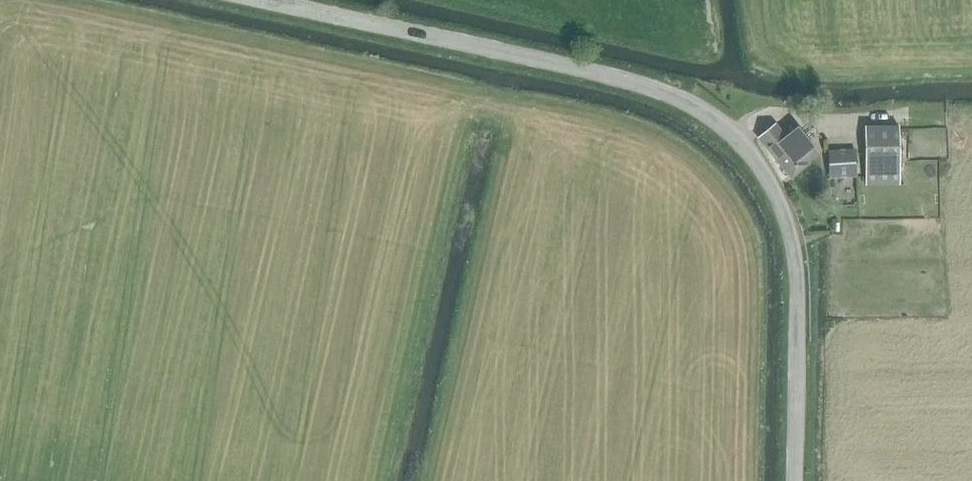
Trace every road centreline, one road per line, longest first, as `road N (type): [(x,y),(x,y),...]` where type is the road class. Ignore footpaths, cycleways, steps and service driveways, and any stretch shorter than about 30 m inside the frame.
road 1 (tertiary): [(795,480),(795,249),(770,182),(727,129),(687,103),(616,77),(260,0)]

